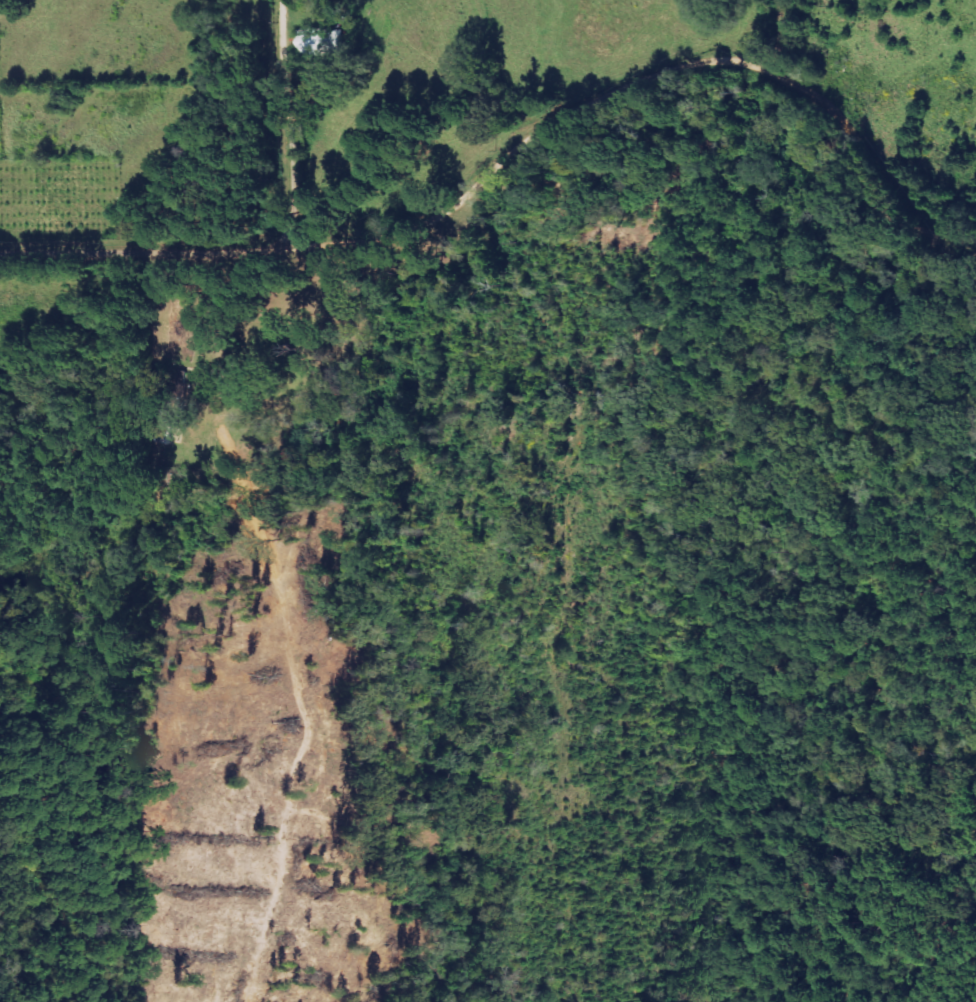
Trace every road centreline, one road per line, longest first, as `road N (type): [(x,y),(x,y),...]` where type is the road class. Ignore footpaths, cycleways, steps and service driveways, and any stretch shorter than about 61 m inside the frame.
road 1 (residential): [(0,271),(387,257),(677,96),(747,106),(862,172)]
road 2 (residential): [(286,262),(284,0)]
road 3 (residential): [(26,274),(0,85)]

